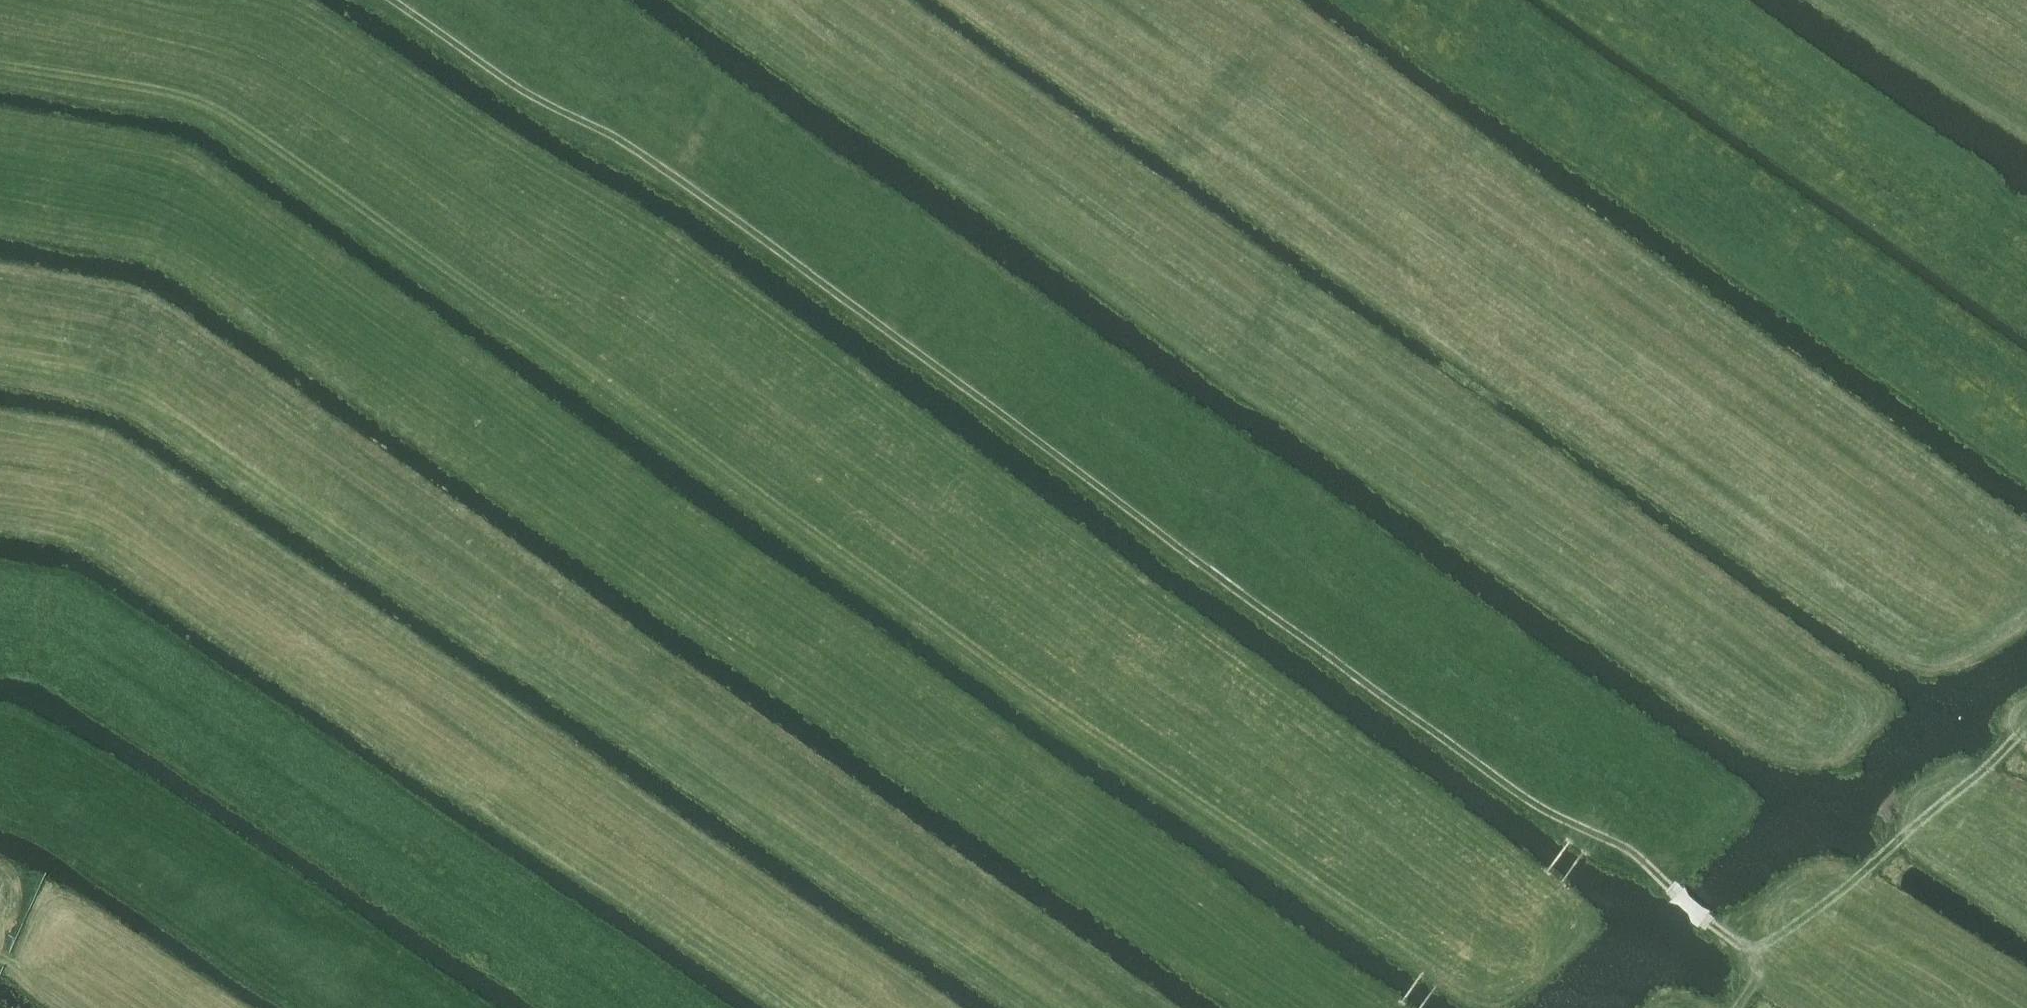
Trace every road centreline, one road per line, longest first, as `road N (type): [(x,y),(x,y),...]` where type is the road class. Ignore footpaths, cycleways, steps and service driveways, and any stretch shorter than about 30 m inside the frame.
road 1 (track): [(1677,895),(1632,851),(1533,804),(618,138),(535,98),(390,0)]
road 2 (track): [(2026,729),(1859,876),(1748,951),(1751,989),(1736,1007)]

